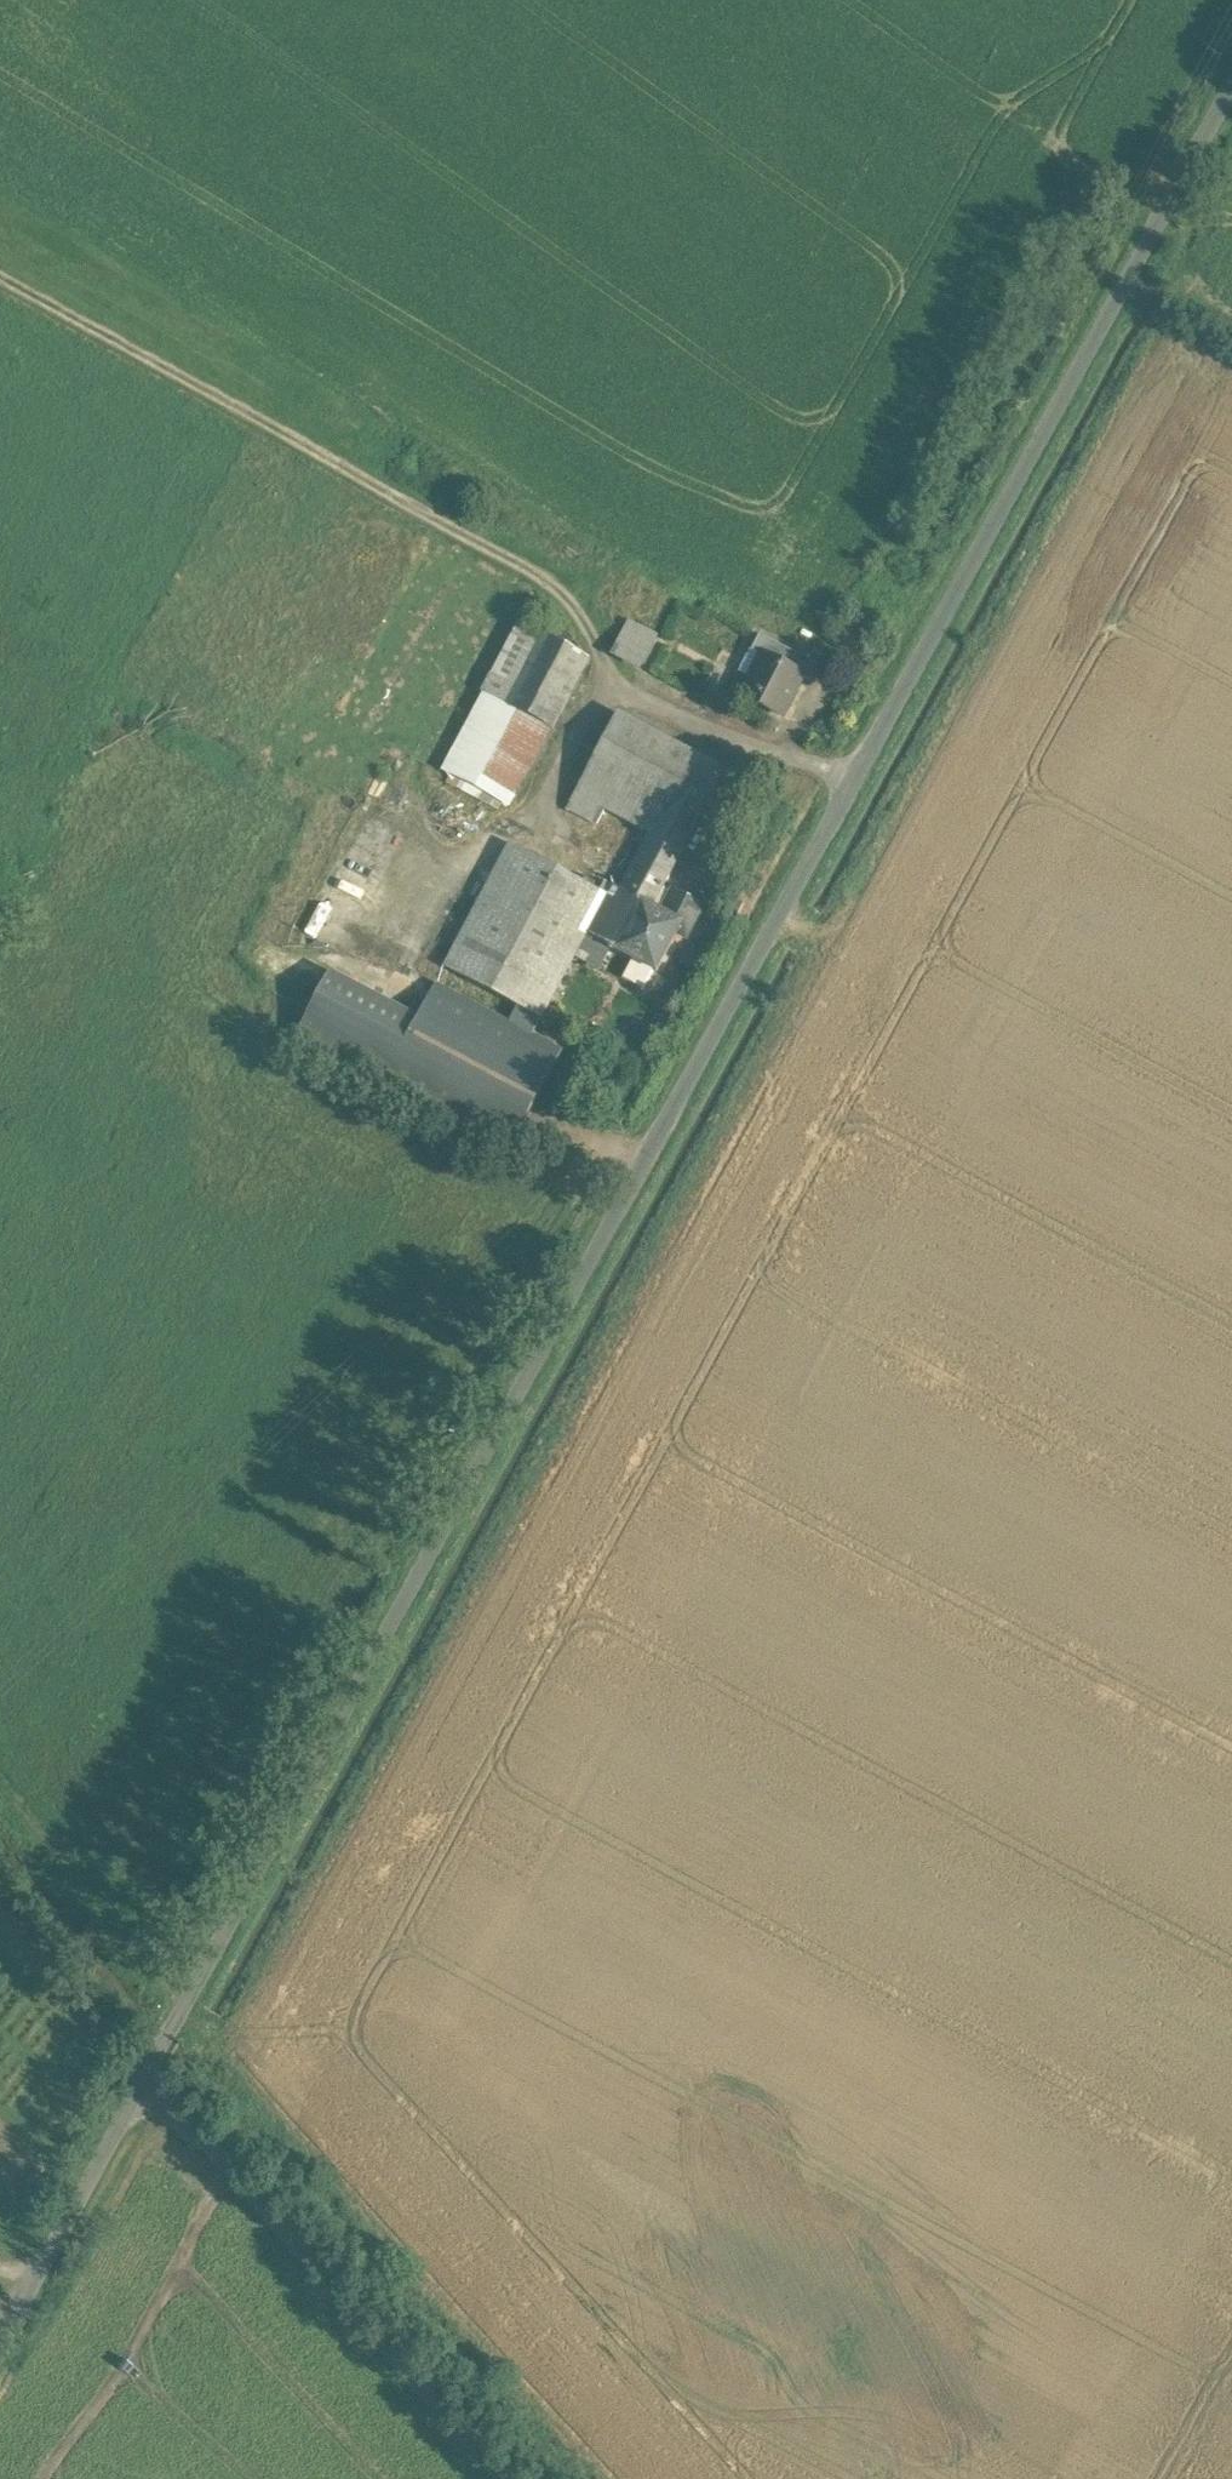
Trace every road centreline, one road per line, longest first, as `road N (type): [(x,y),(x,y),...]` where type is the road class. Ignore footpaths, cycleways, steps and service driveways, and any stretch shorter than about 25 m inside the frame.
road 1 (unclassified): [(1231,87),(146,2079)]
road 2 (track): [(0,277),(551,580),(592,632),(613,689)]
road 3 (unclassified): [(514,2478),(146,2079)]
road 4 (unclassified): [(146,2079),(0,2350)]

